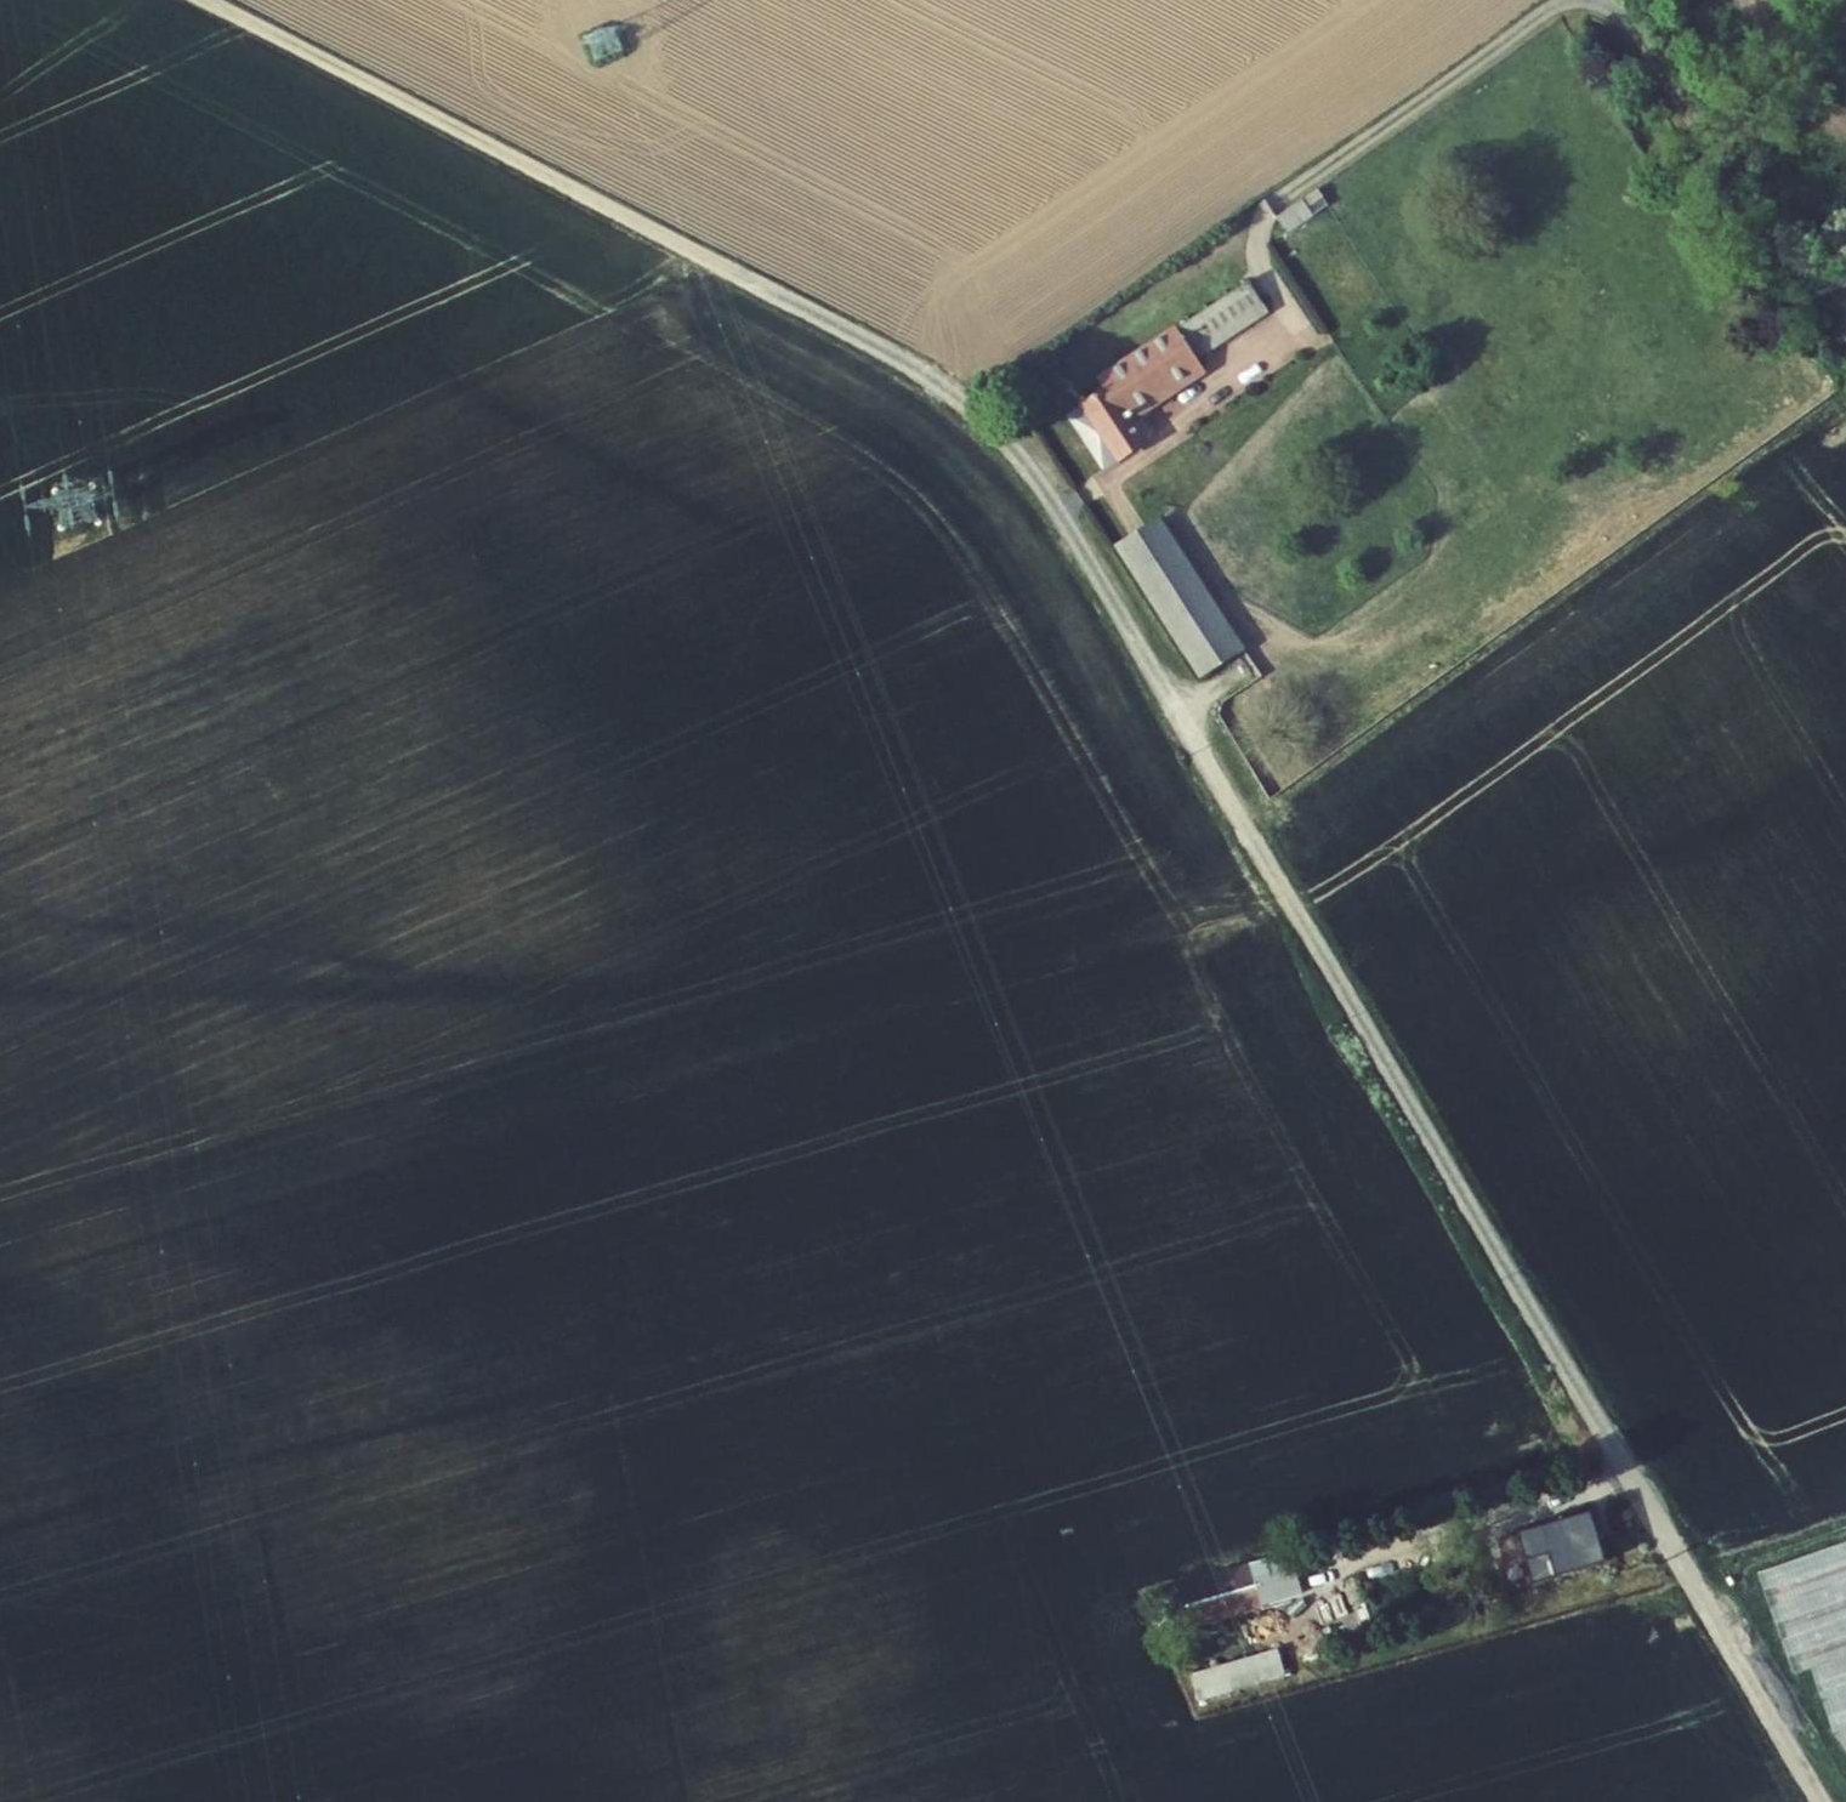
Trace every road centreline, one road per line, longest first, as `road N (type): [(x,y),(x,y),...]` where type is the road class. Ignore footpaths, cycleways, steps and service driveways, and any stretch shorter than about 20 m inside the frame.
road 1 (unclassified): [(1820,1801),(1016,454),(973,409),(914,367),(201,0)]

